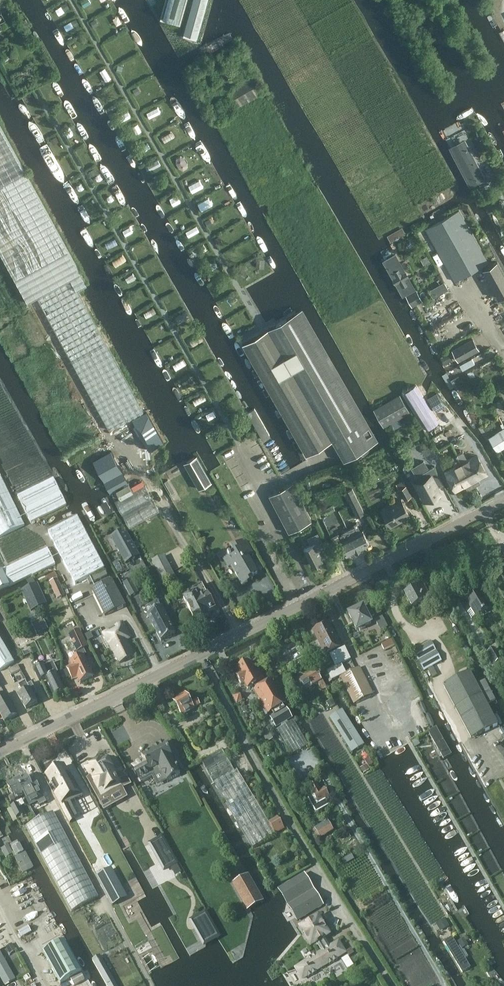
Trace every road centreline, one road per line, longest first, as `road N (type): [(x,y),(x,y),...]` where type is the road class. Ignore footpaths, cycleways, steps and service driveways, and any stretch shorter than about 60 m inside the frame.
road 1 (unclassified): [(0,752),(503,502)]

